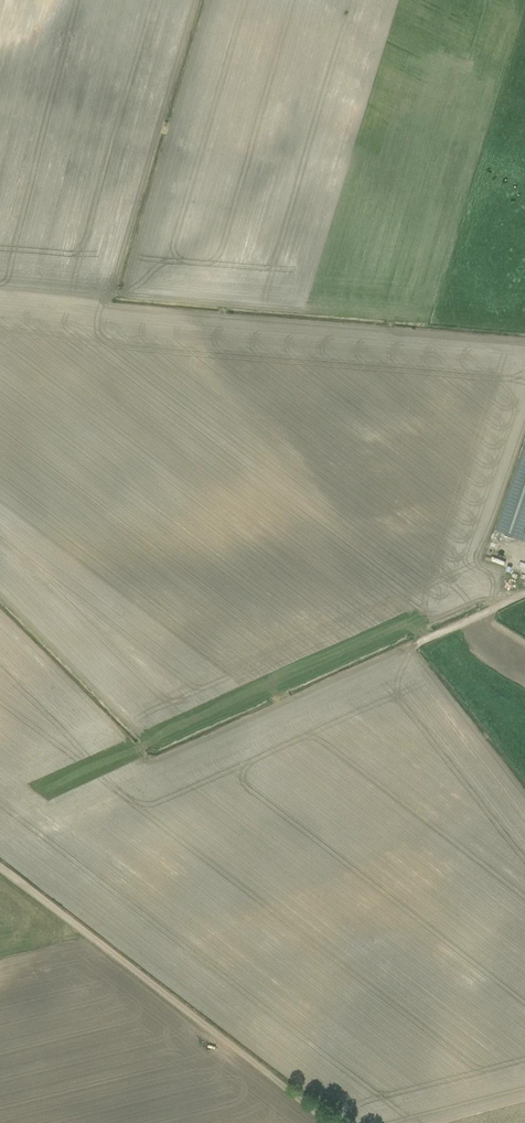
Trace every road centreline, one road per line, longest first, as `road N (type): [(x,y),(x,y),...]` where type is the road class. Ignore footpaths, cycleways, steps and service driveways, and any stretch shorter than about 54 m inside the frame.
road 1 (track): [(329,1122),(0,868)]

